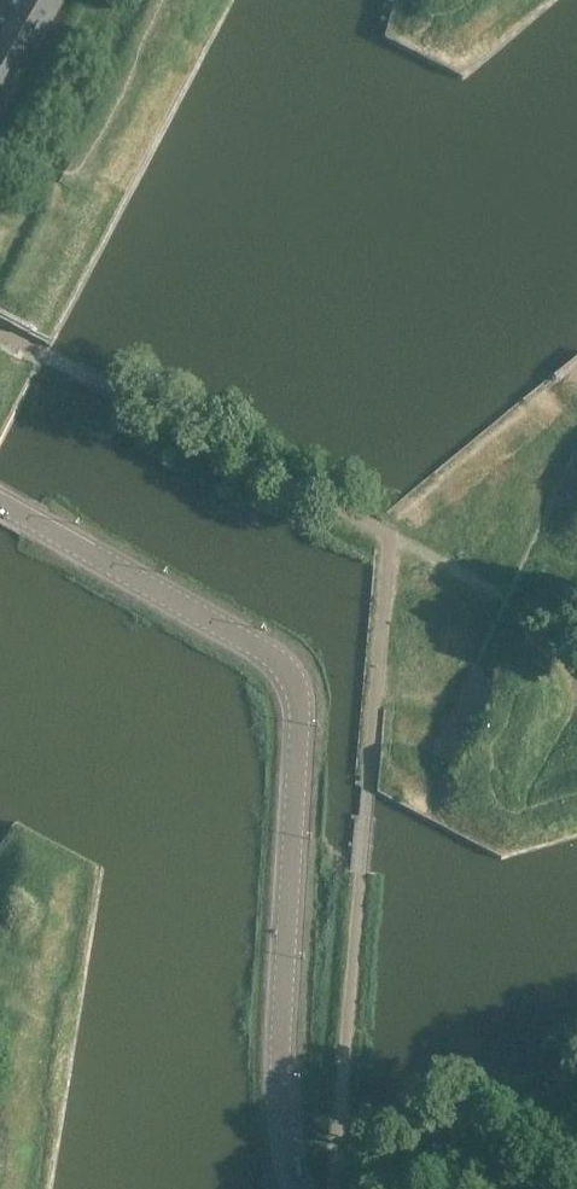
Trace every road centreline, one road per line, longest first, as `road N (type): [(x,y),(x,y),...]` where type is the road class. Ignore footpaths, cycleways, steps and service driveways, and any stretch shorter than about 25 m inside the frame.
road 1 (tertiary): [(299,1188),(284,1124),(283,1028),(297,686),(271,655),(0,504)]

